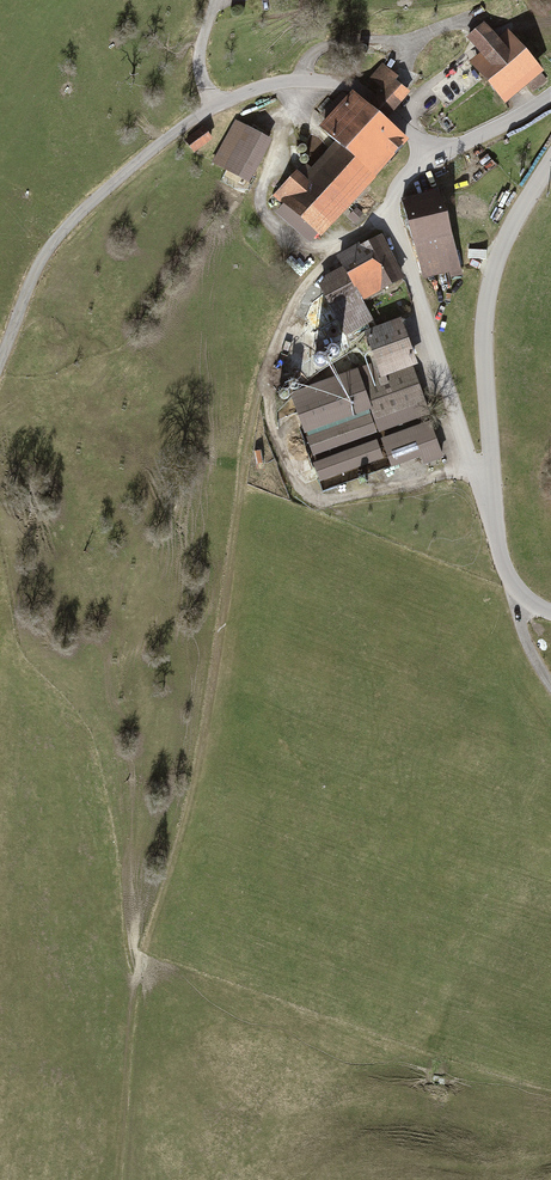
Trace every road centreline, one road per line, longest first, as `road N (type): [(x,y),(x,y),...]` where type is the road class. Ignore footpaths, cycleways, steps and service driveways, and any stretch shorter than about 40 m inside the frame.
road 1 (track): [(116,1179),(138,975),(180,849),(204,743),(260,387),(299,297),(338,245)]
road 2 (unclassified): [(434,154),(355,89),(266,87),(213,111),(165,141),(71,223),(44,256),(0,367)]
road 3 (residential): [(434,154),(395,197),(394,218),(473,469),(493,484)]
road 4 (tertiary): [(493,484),(483,332),(494,272),(550,165)]
road 5 (residential): [(550,96),(492,133),(434,154)]

